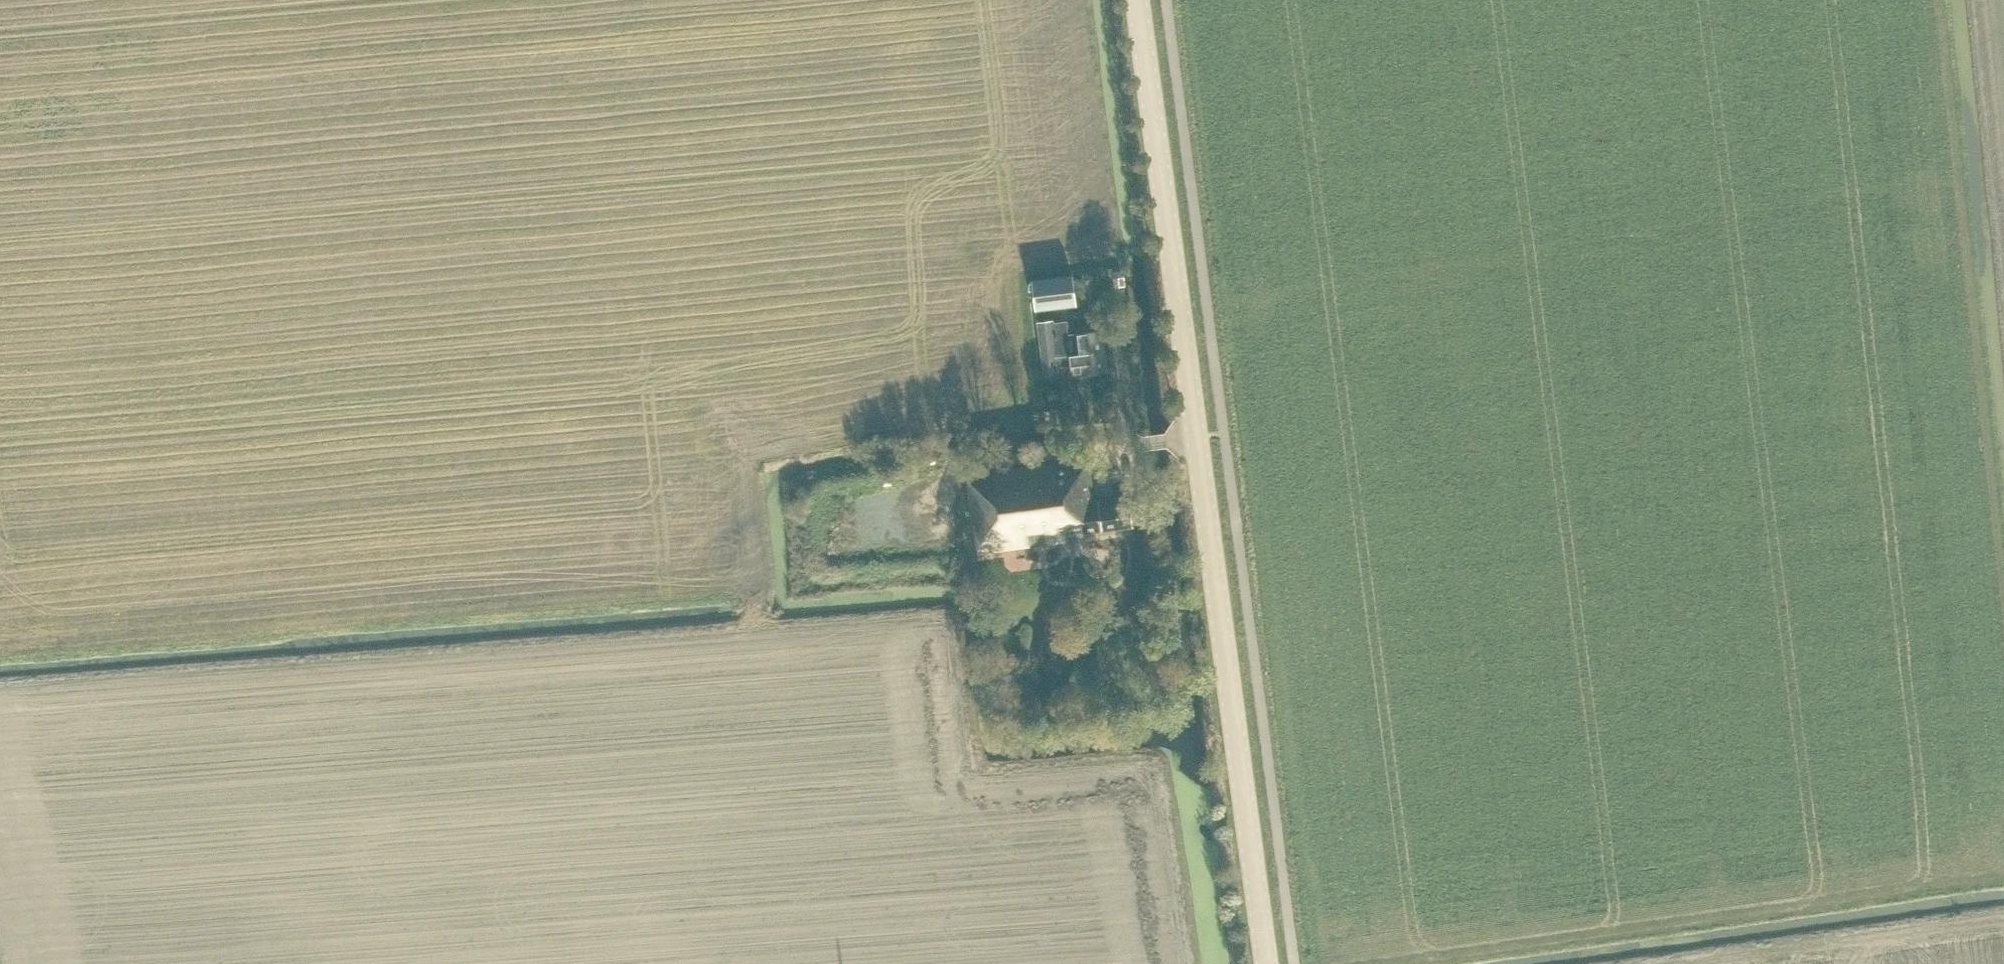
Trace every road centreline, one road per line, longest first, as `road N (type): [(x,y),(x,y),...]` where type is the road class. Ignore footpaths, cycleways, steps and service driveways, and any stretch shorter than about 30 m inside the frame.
road 1 (tertiary): [(1266,963),(1137,0)]
road 2 (track): [(2003,913),(1640,963)]

